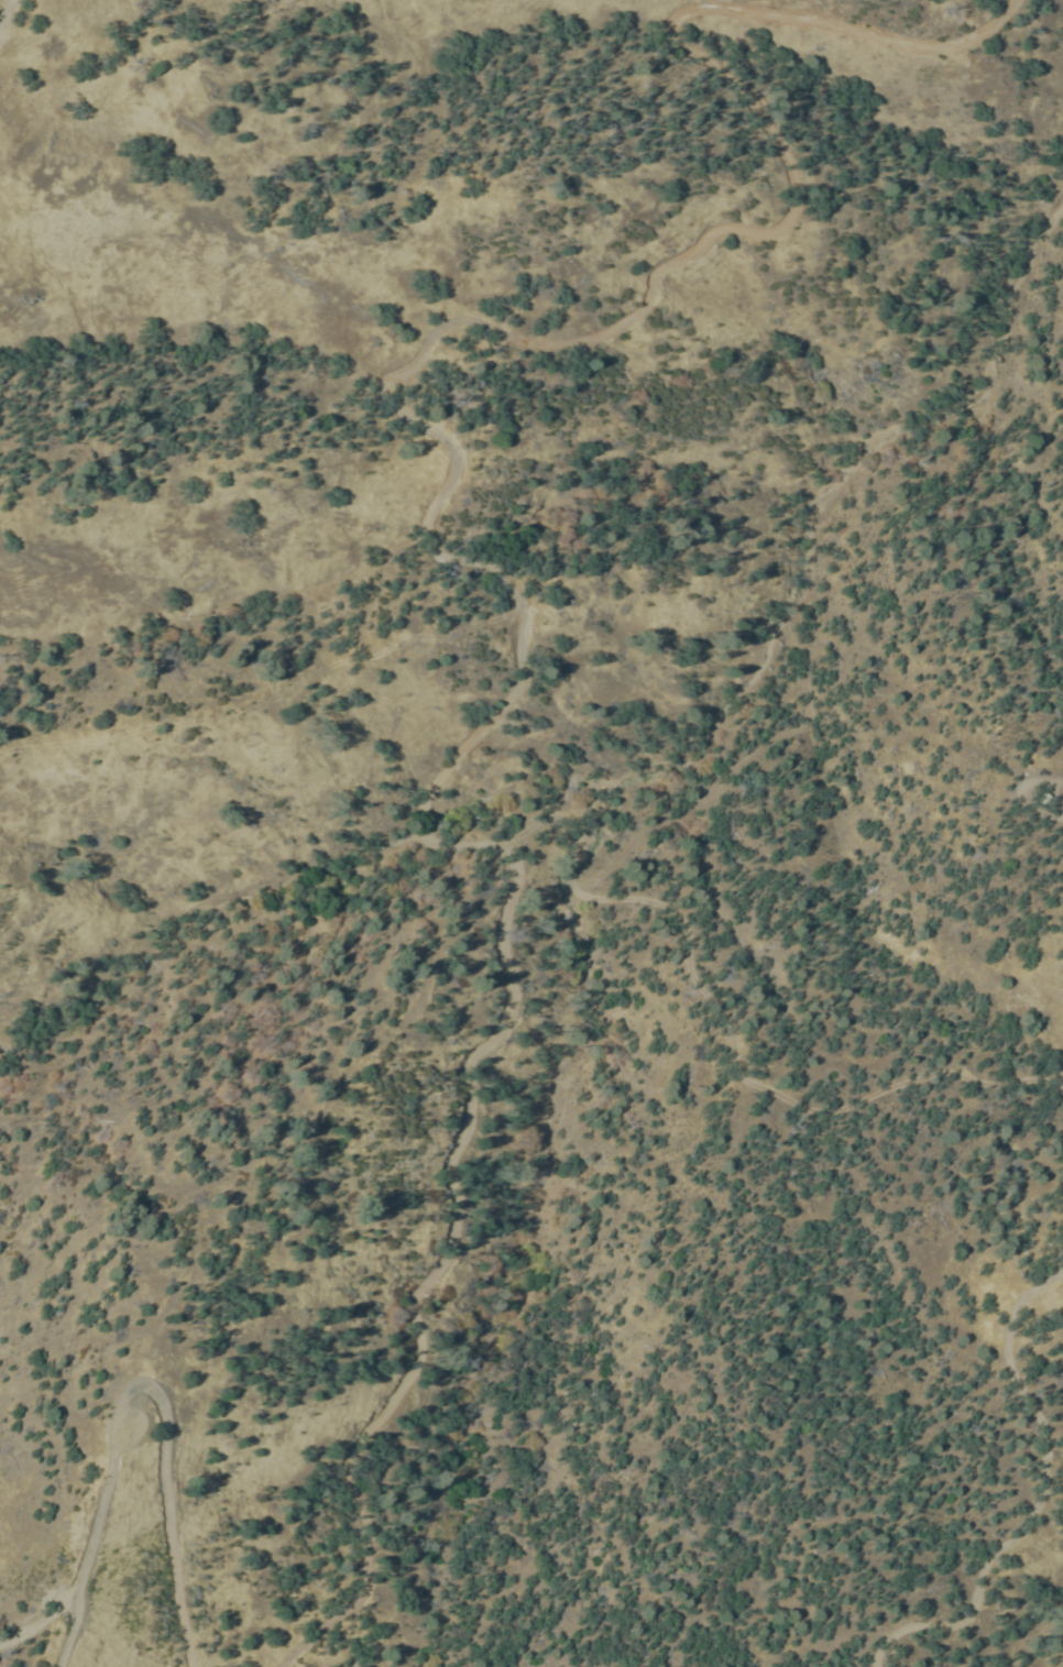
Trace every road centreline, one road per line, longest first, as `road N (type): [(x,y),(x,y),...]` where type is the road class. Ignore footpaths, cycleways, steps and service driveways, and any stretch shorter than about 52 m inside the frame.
road 1 (track): [(1007,0),(1002,20),(947,61),(909,64),(733,11),(687,9),(675,34),(725,67),(769,134),(792,183),(789,216),(769,241),(711,237),(654,276),(637,320),(567,353)]

